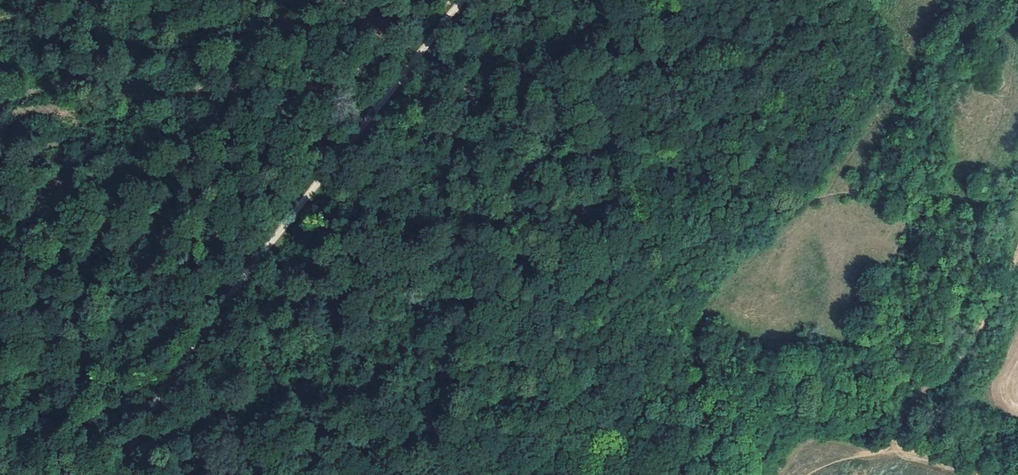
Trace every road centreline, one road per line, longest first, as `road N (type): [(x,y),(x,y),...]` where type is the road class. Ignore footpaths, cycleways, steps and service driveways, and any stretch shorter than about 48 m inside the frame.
road 1 (track): [(456,0),(306,206),(187,351)]
road 2 (track): [(891,441),(914,401),(963,355),(1017,253)]
road 3 (track): [(187,351),(119,474)]

